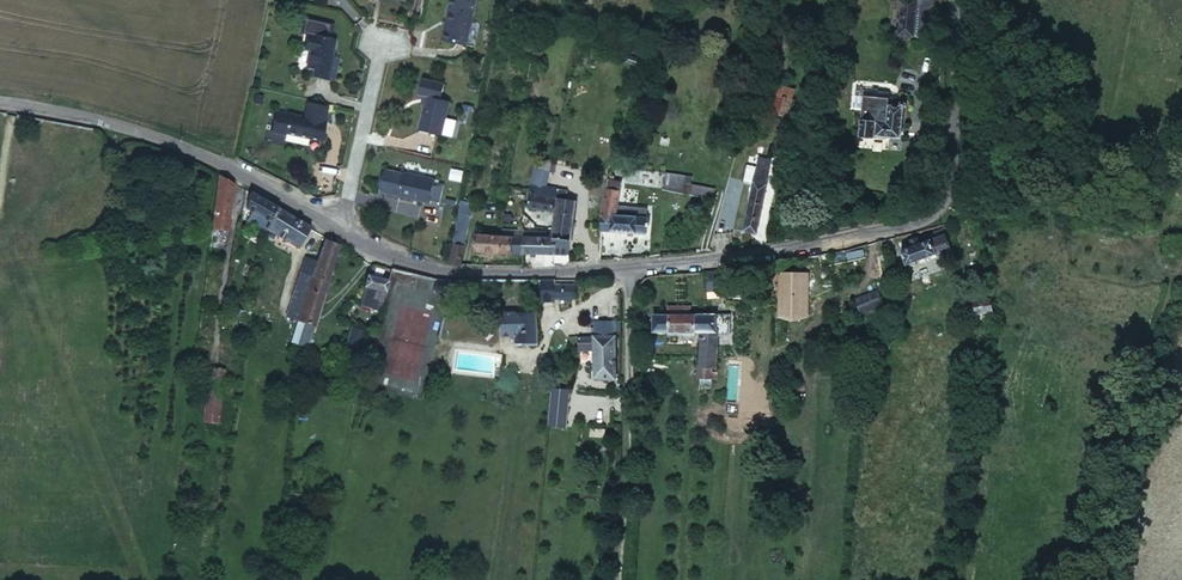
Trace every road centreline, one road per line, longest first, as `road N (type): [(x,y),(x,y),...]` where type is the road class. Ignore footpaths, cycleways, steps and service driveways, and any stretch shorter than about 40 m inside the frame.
road 1 (residential): [(952,0),(956,181),(948,211),(926,226),(765,256),(472,278),(398,261),(339,233)]
road 2 (residential): [(339,233),(233,175),(143,137),(0,104)]
road 3 (track): [(638,270),(621,579)]
road 4 (residential): [(339,233),(382,44)]

